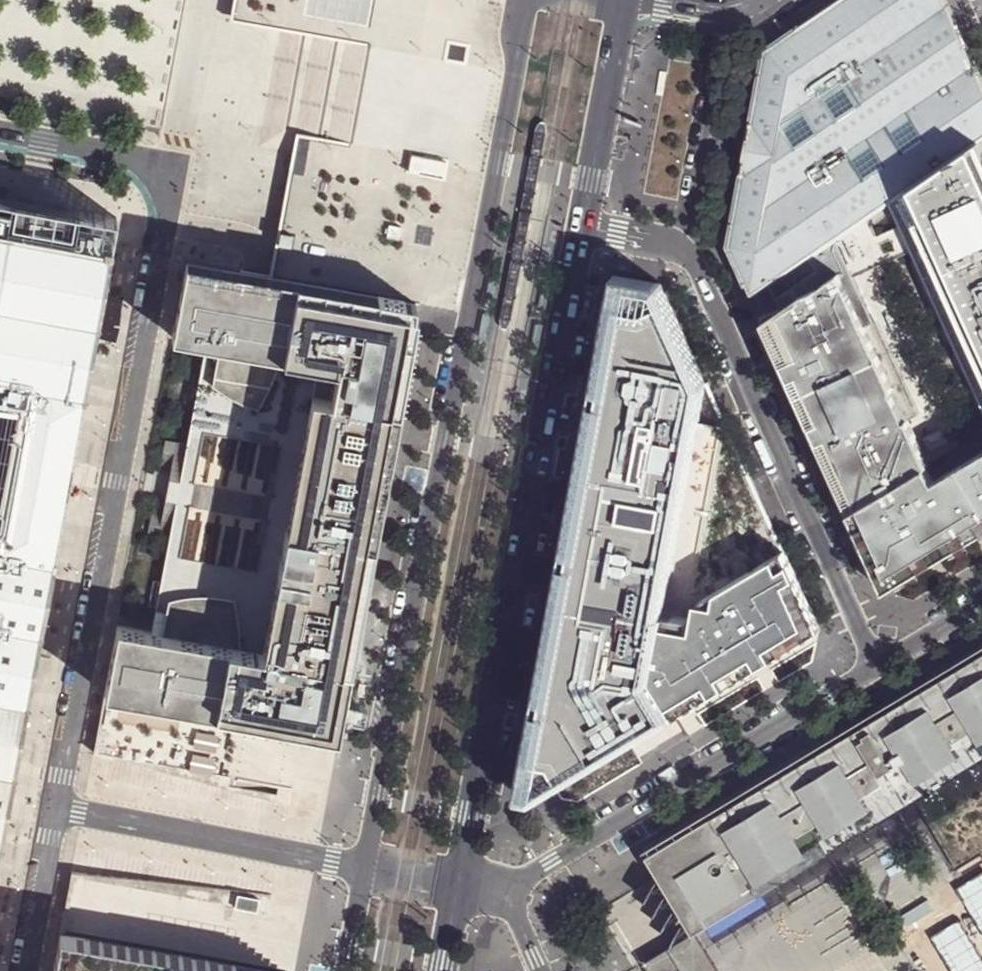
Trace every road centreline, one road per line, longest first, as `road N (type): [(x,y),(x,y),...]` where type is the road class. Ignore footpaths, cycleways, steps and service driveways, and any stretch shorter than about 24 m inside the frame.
road 1 (trunk): [(333,970),(511,0)]
road 2 (residential): [(526,0),(366,865)]
road 3 (residential): [(54,811),(168,185),(150,164),(0,137)]
road 4 (secondary): [(460,882),(583,228)]
road 5 (residential): [(686,250),(708,265),(852,584),(877,667)]
road 6 (residential): [(877,667),(507,890)]
road 7 (unclassified): [(54,811),(366,865)]
road 8 (residential): [(729,18),(686,250)]
road 9 (secondary): [(583,228),(624,0)]
road 10 (residential): [(24,970),(54,811)]
road 11 (residential): [(981,605),(877,667)]

